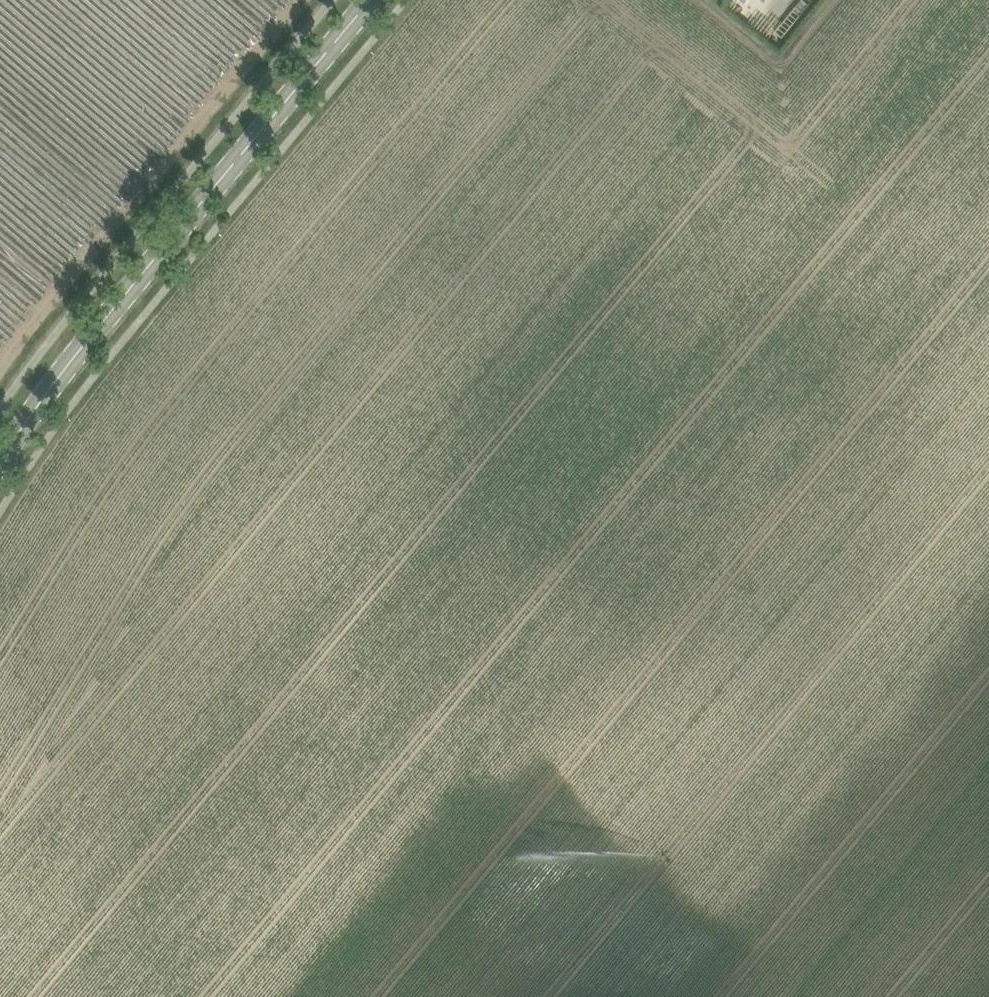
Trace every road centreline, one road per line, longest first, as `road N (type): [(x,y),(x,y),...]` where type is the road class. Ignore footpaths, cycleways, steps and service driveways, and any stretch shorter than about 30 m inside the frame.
road 1 (secondary): [(0,464),(81,352),(372,0)]

